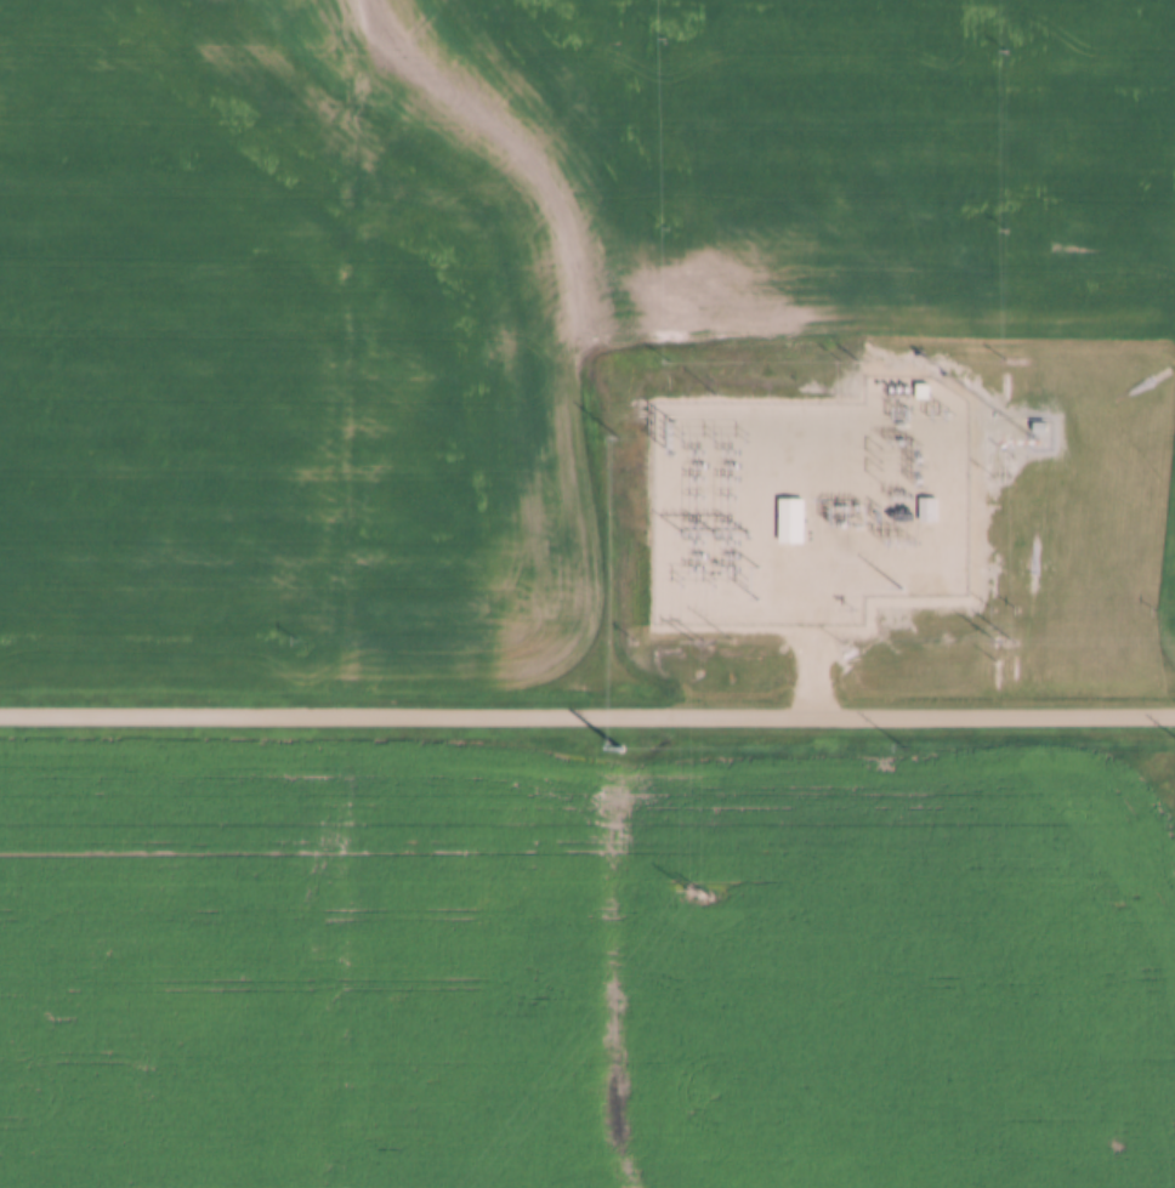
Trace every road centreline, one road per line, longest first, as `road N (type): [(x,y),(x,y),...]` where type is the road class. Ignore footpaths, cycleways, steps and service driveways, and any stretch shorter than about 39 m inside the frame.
road 1 (residential): [(1174,712),(0,714)]

